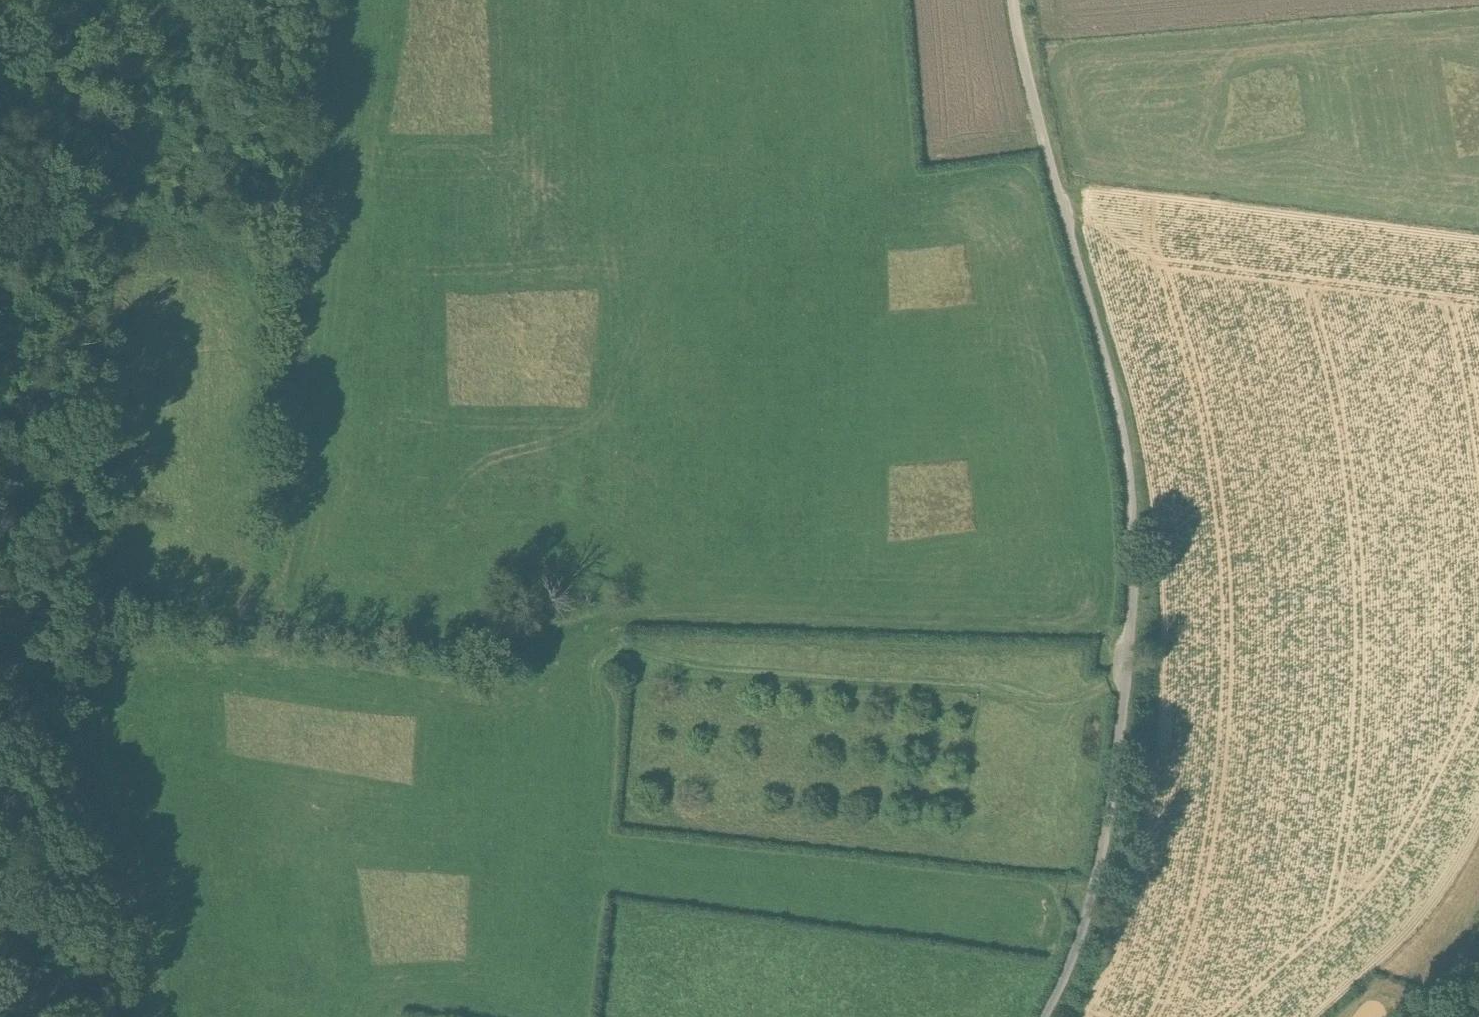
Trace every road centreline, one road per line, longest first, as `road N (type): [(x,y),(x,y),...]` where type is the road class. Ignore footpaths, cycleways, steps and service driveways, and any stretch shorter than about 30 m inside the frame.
road 1 (unclassified): [(1012,0),(1114,401),(1131,502),(1130,631),(1110,802),(1087,913),(1043,1016)]

